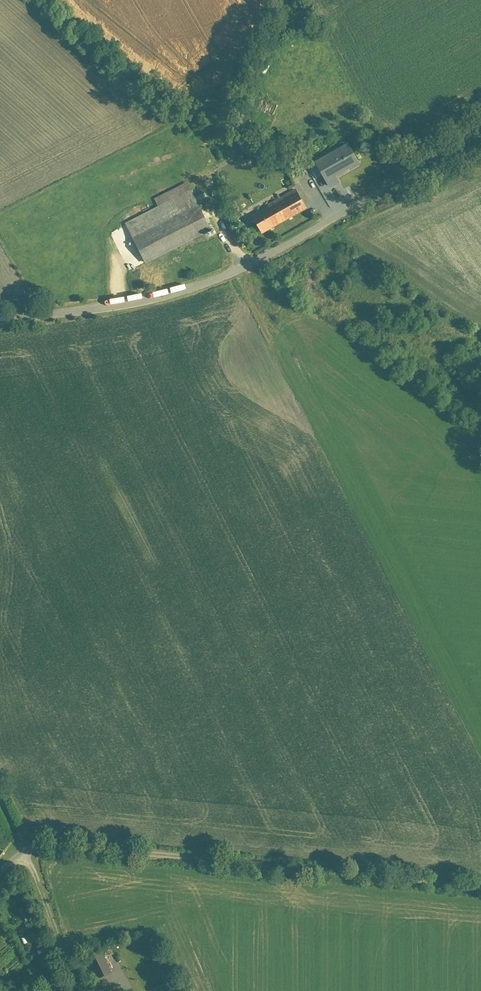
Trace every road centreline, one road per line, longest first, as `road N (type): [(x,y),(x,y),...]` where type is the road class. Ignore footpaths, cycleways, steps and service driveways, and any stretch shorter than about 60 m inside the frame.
road 1 (residential): [(480,126),(359,201),(194,286),(0,318)]
road 2 (track): [(21,850),(43,841),(104,842),(480,880)]
road 3 (residential): [(76,990),(21,850)]

